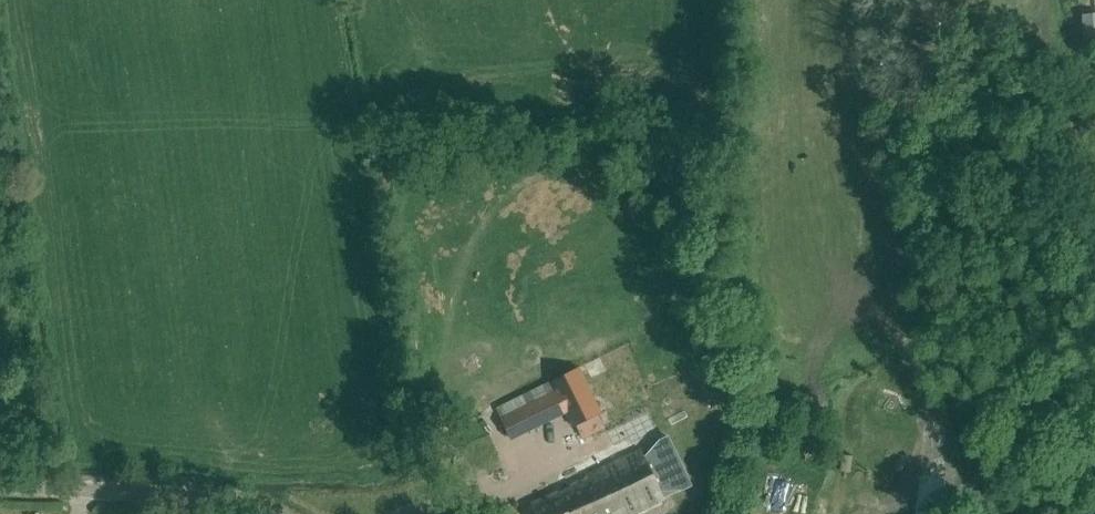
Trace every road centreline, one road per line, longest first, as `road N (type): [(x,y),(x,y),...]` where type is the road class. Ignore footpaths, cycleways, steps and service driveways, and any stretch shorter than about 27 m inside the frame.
road 1 (unclassified): [(0,486),(160,495),(255,513)]

